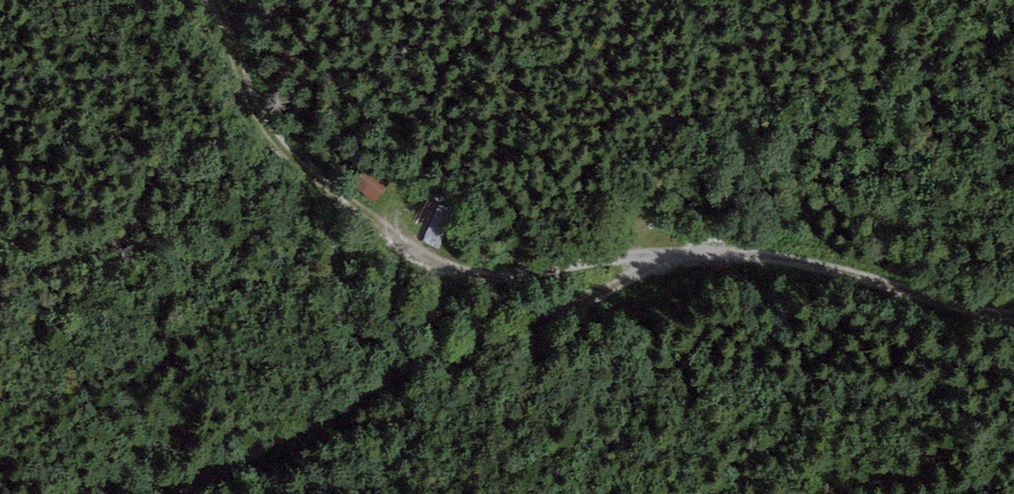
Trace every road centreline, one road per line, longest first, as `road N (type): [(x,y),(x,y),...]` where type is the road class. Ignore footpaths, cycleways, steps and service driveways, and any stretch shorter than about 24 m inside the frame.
road 1 (track): [(198,0),(270,149),(389,232),(479,275),(663,260)]
road 2 (track): [(663,260),(186,493)]
road 3 (track): [(663,260),(717,256),(820,265),(1013,323)]

